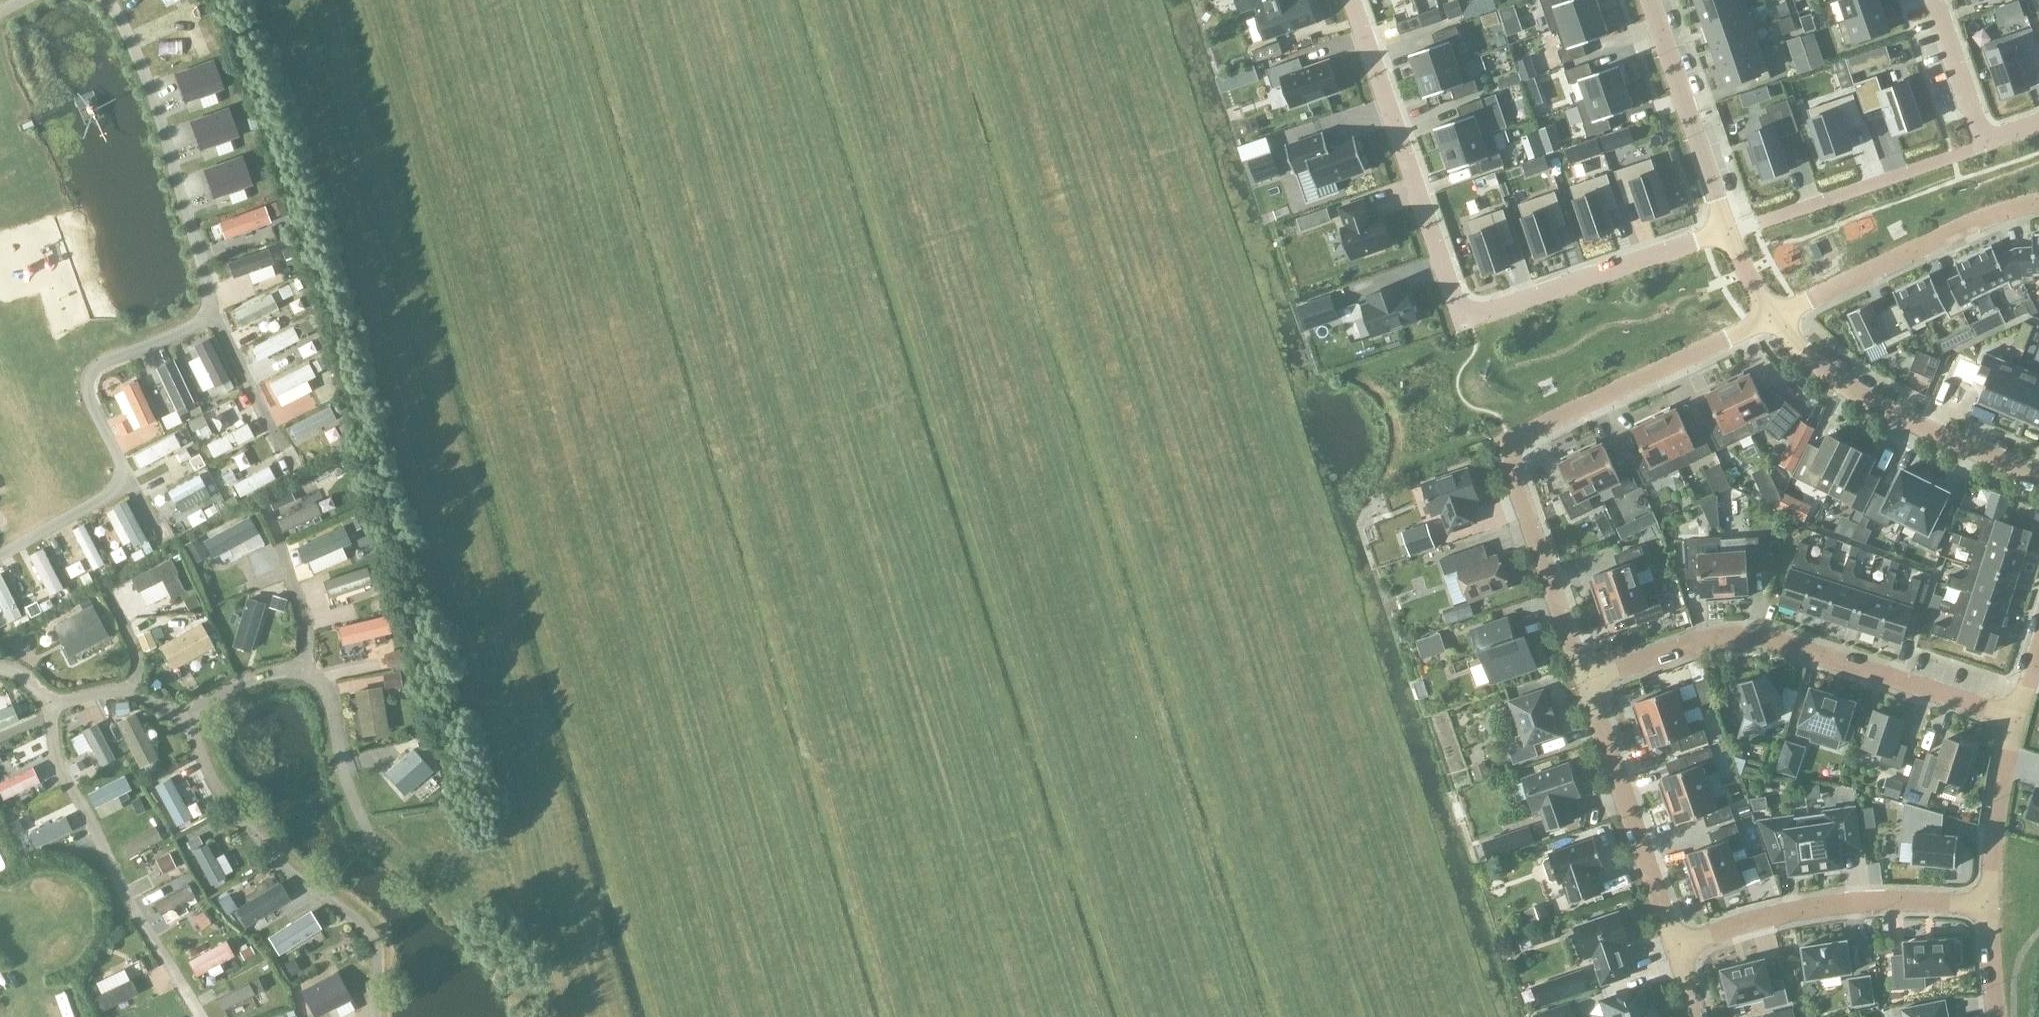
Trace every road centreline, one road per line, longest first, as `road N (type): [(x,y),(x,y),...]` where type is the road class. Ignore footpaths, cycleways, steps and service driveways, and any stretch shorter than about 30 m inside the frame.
road 1 (residential): [(1585,681),(1504,444),(1773,317)]
road 2 (residential): [(2018,719),(1747,636),(1705,640),(1585,681)]
road 3 (residential): [(1461,321),(1351,0)]
road 4 (residential): [(1675,947),(1756,919),(1845,903),(1991,906)]
road 5 (residential): [(1773,317),(1864,397),(2038,475)]
road 6 (residential): [(1773,317),(1991,215),(2038,203)]
road 7 (residential): [(1461,321),(1727,230)]
road 8 (residential): [(1675,947),(1585,681)]
road 9 (residential): [(1728,233),(1983,143)]
road 10 (residential): [(1649,0),(1727,230)]
road 11 (residential): [(1991,906),(1996,828),(2018,719)]
road 12 (residential): [(1983,143),(1934,0)]

